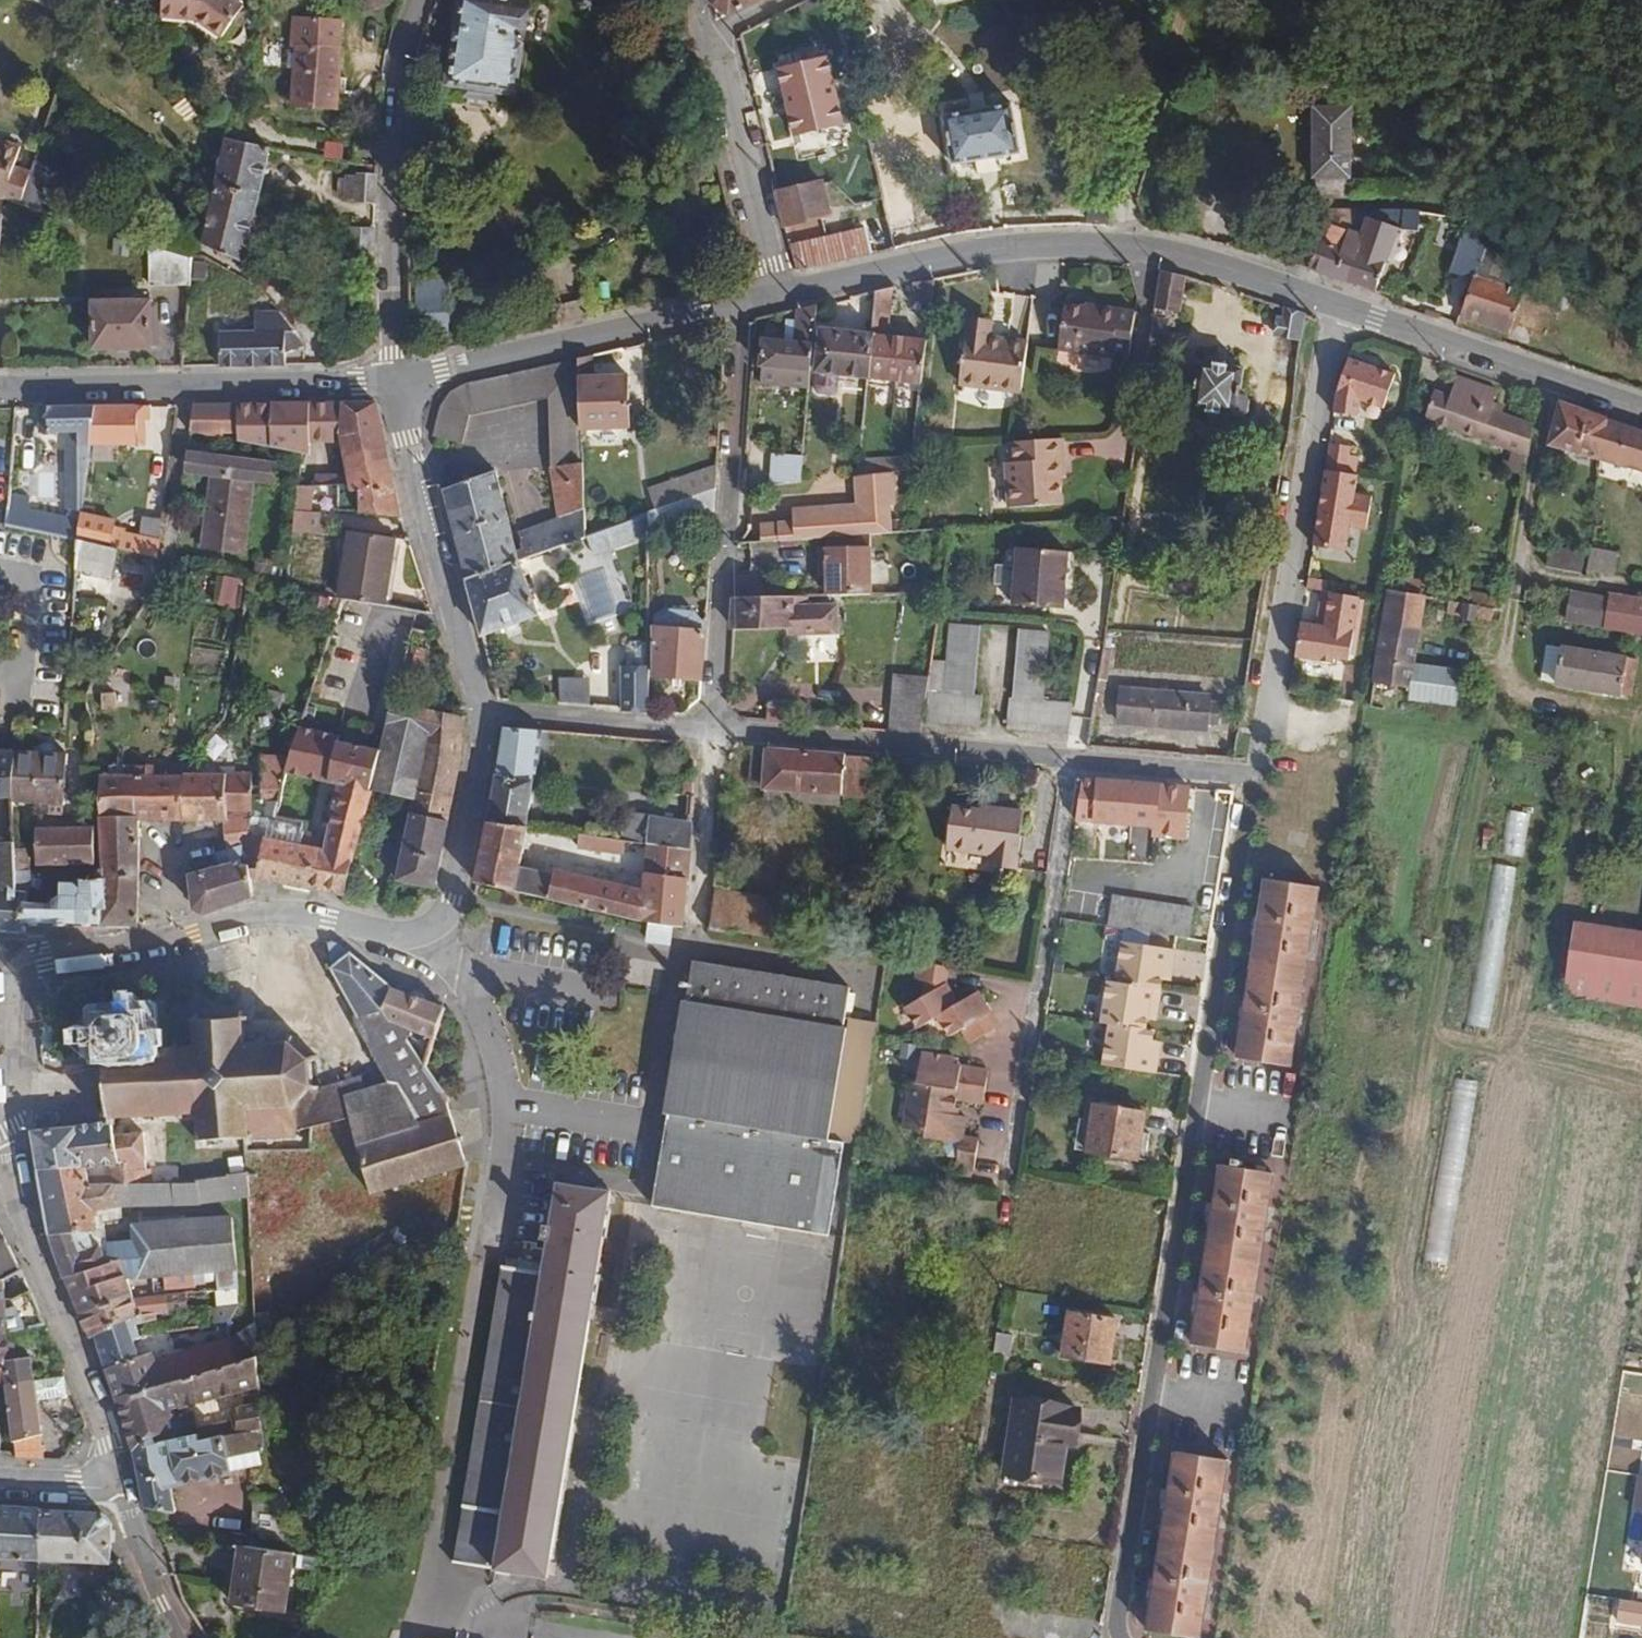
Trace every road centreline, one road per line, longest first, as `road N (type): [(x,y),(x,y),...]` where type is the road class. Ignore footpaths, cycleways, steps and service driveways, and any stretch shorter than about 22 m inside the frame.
road 1 (residential): [(1122,1637),(1117,1631),(1253,775)]
road 2 (tertiary): [(16,963),(138,946),(280,912),(392,937),(429,931),(452,899),(484,713)]
road 3 (tertiary): [(770,297),(1021,242),(1125,245),(1332,304)]
road 4 (residential): [(710,731),(1253,775)]
road 5 (residential): [(1253,775),(1332,304)]
road 6 (residential): [(744,302),(710,731)]
road 7 (tertiary): [(397,385),(0,389)]
road 8 (tertiary): [(118,1477),(8,1201),(8,1104)]
road 9 (residential): [(397,385),(398,210),(430,0)]
road 10 (tertiary): [(397,385),(744,302)]
road 11 (tertiary): [(484,713),(397,385)]
road 12 (tertiary): [(1332,304),(1641,410)]
road 13 (residential): [(770,297),(711,35)]
road 14 (residential): [(484,713),(710,731)]
road 15 (residential): [(710,731),(693,934)]
road 16 (tertiary): [(181,1637),(118,1477)]
road 17 (tertiary): [(8,1104),(16,963)]

